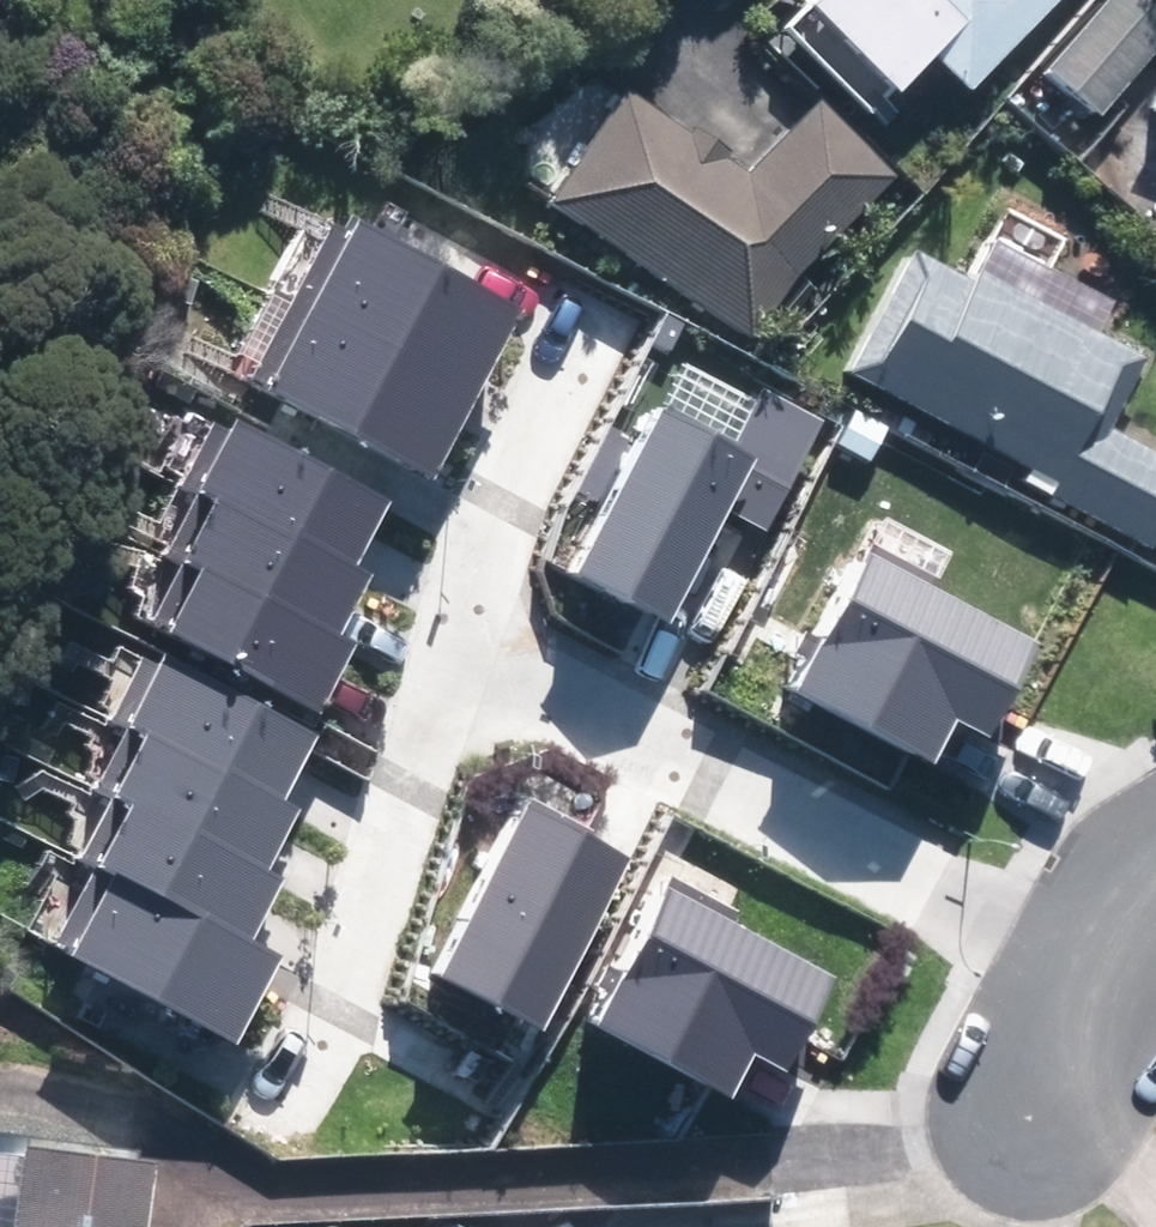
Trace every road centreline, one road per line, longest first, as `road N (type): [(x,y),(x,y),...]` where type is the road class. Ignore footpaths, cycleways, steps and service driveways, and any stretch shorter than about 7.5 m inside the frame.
road 1 (residential): [(457,632),(1108,981)]
road 2 (residential): [(280,1113),(375,936),(457,632)]
road 3 (residential): [(457,632),(505,457),(588,309)]
road 4 (residential): [(1032,1126),(1108,981)]

